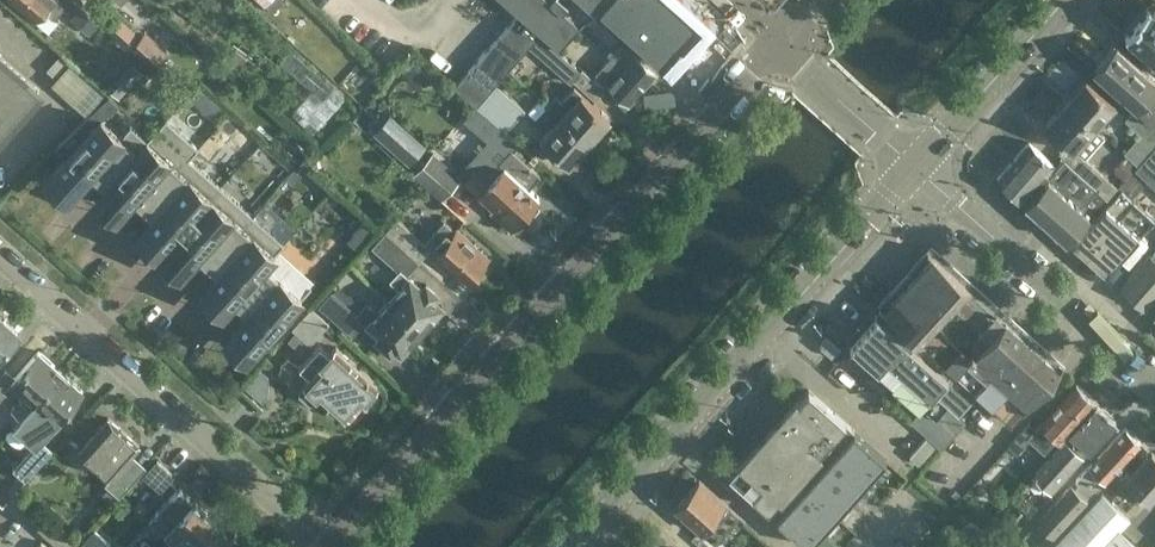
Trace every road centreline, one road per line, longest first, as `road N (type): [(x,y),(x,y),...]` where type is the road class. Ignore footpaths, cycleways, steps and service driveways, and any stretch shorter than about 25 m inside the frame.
road 1 (residential): [(781,44),(325,546)]
road 2 (tertiary): [(579,546),(914,168)]
road 3 (residential): [(1154,380),(914,168)]
road 4 (residential): [(87,333),(323,546)]
road 5 (tertiary): [(914,168),(1065,0)]

